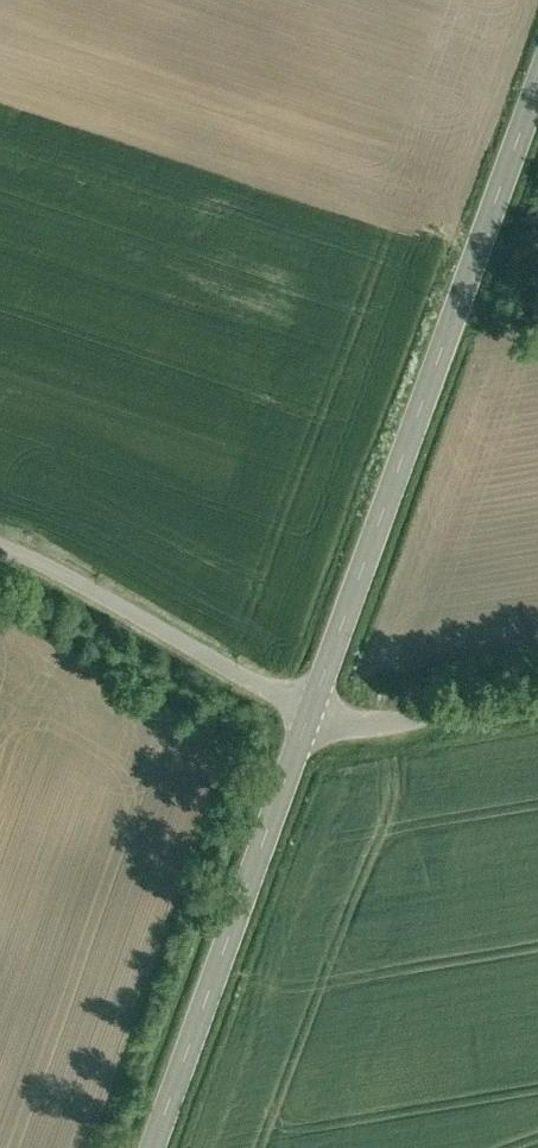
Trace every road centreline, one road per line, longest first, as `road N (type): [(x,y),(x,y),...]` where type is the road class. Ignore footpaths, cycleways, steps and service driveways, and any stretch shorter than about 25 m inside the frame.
road 1 (secondary): [(537,112),(353,646)]
road 2 (secondary): [(331,705),(169,1147)]
road 3 (residential): [(0,522),(353,646)]
road 4 (residential): [(331,705),(537,672)]

